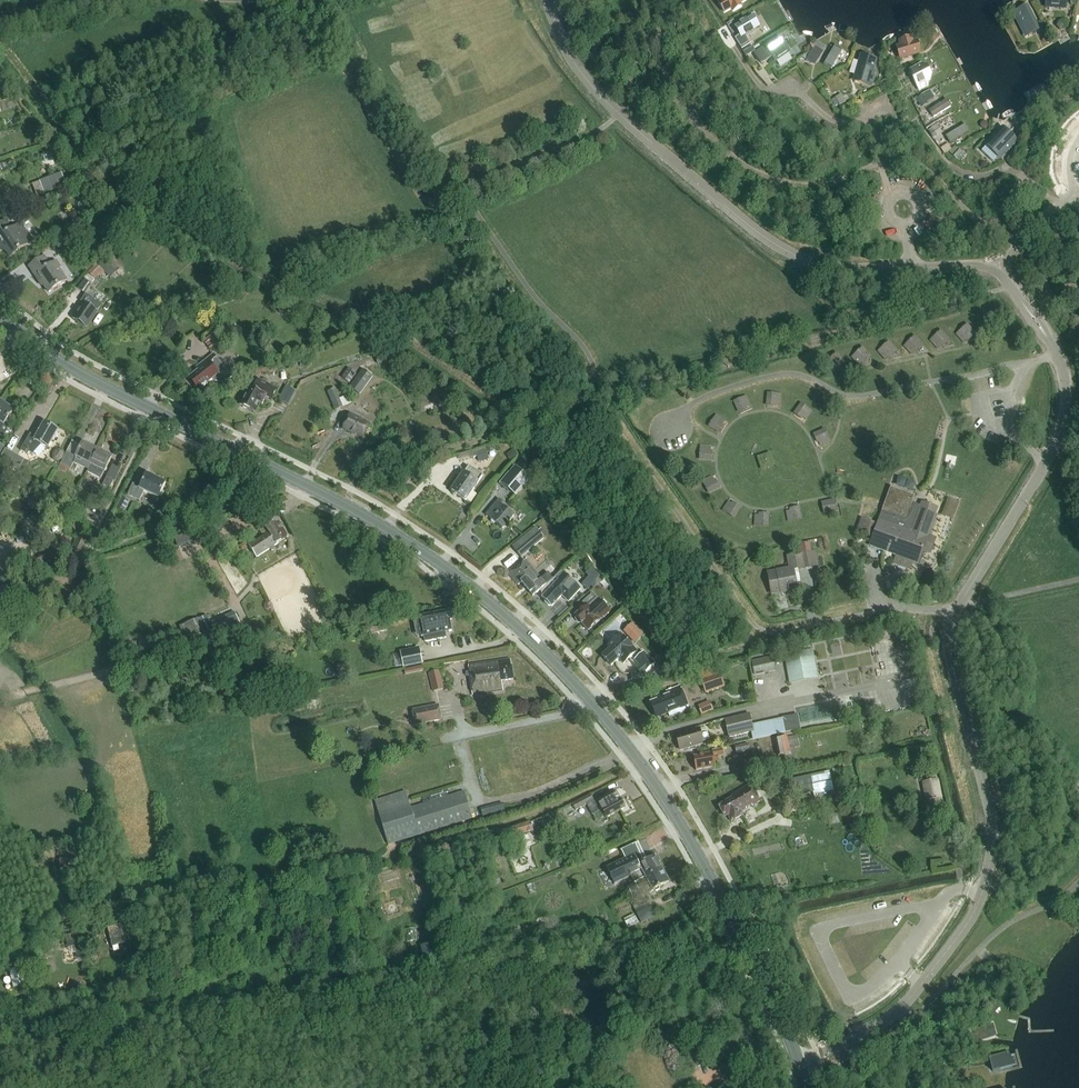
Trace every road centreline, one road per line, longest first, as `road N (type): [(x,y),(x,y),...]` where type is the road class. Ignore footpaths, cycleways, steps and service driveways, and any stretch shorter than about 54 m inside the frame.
road 1 (secondary): [(799,1059),(670,807),(580,686),(504,615),(411,542),(67,364),(0,313)]
road 2 (unclassified): [(799,1059),(890,1019),(968,924),(984,889),(991,810),(949,628),(1053,451),(1066,408),(1056,352),(1009,286)]
road 3 (track): [(640,762),(540,810),(409,853)]

